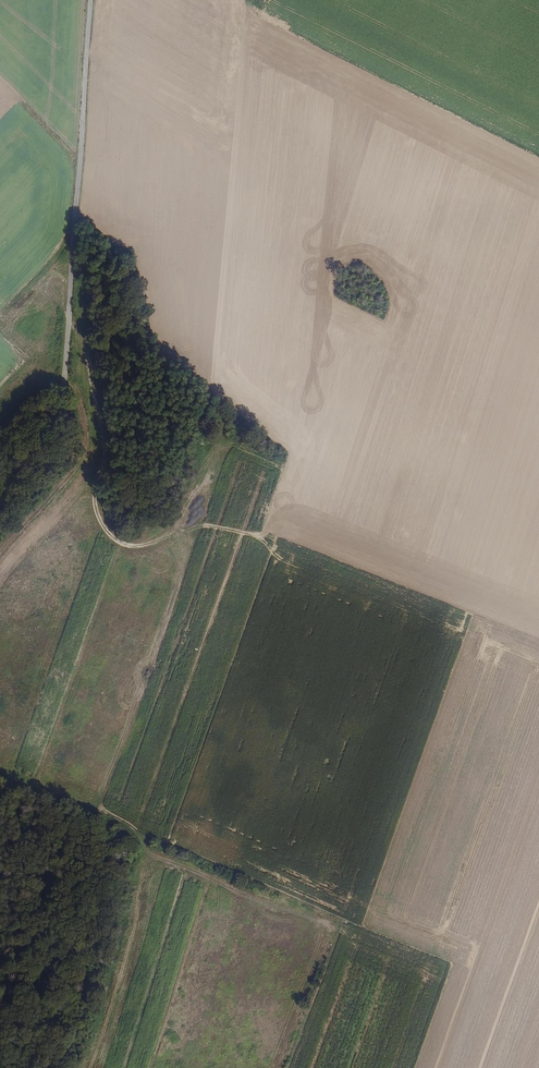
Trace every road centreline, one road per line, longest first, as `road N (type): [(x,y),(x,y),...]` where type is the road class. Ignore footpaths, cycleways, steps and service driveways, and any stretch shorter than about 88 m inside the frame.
road 1 (unclassified): [(0,505),(50,433),(62,391),(90,0)]
road 2 (track): [(71,280),(86,296),(88,371),(101,425),(103,455),(93,488),(98,519),(117,542),(154,540)]

